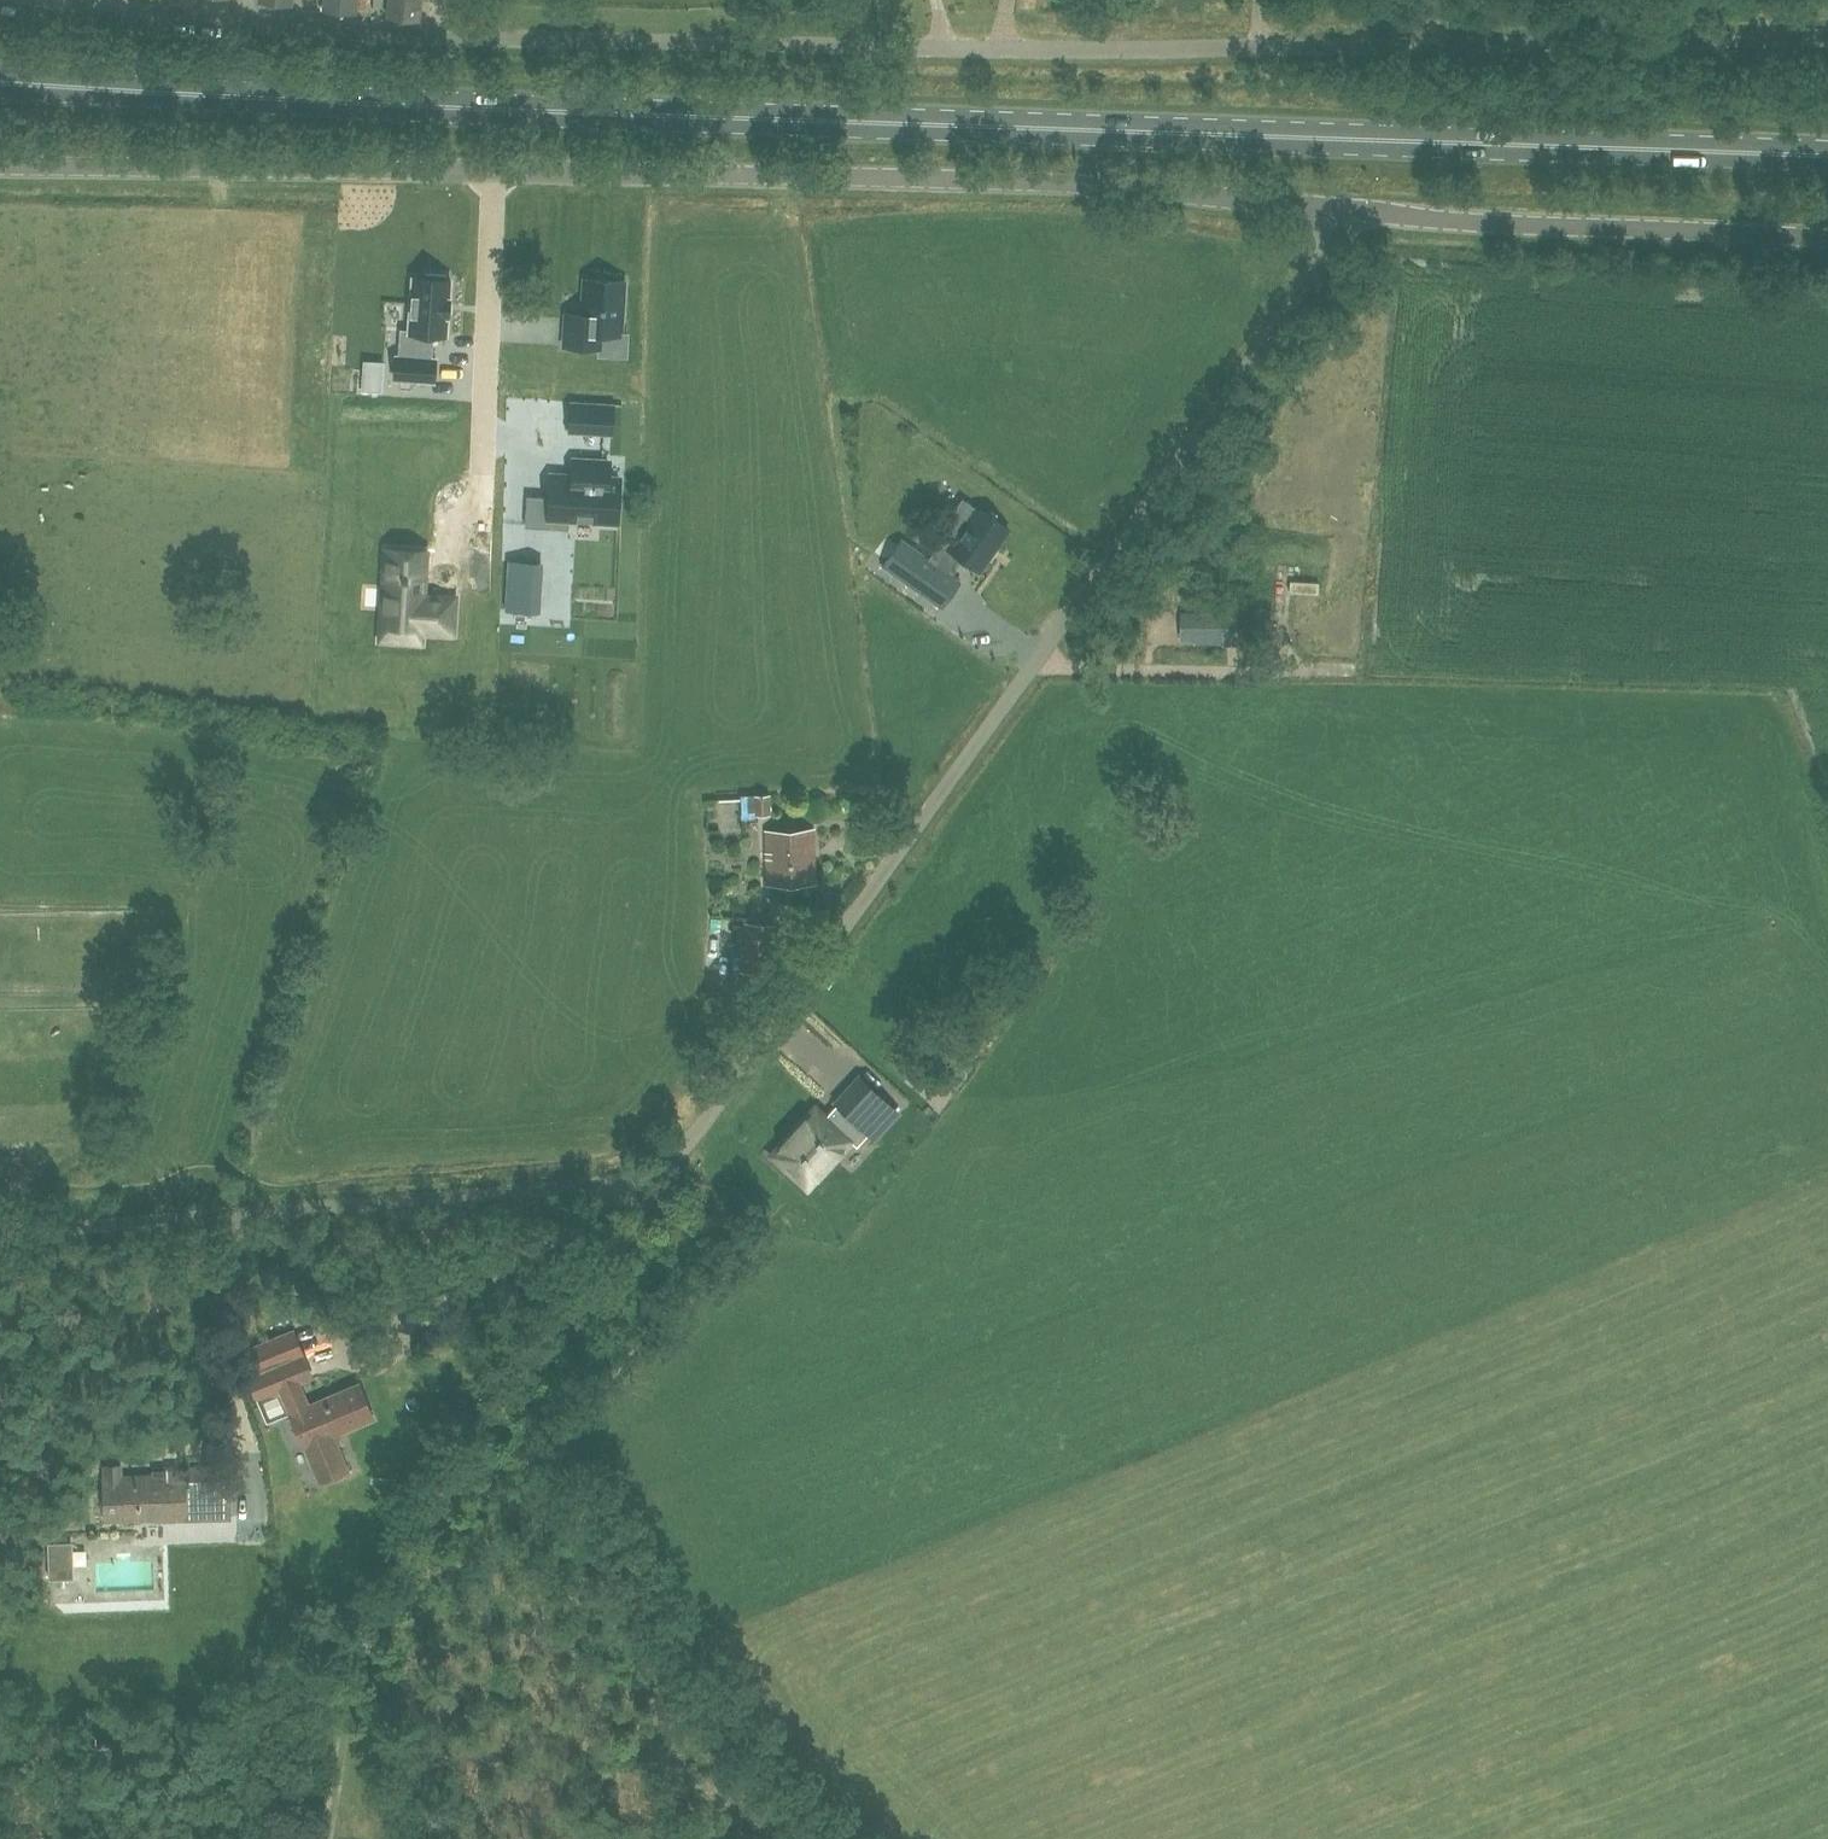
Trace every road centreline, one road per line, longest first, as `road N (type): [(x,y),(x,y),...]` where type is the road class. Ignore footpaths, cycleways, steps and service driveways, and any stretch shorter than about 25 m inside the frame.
road 1 (unclassified): [(0,1234),(628,1181),(672,1165),(1316,272),(1345,210)]
road 2 (primary): [(1827,156),(606,114),(0,82)]
road 3 (unclassified): [(53,0),(391,37),(730,48),(1189,51),(1827,39)]
road 4 (unclassified): [(1345,210),(996,180),(0,168)]
road 5 (track): [(290,1764),(672,1165)]
road 6 (unclassified): [(1827,241),(1345,210)]
road 7 (track): [(351,1677),(327,1838)]

